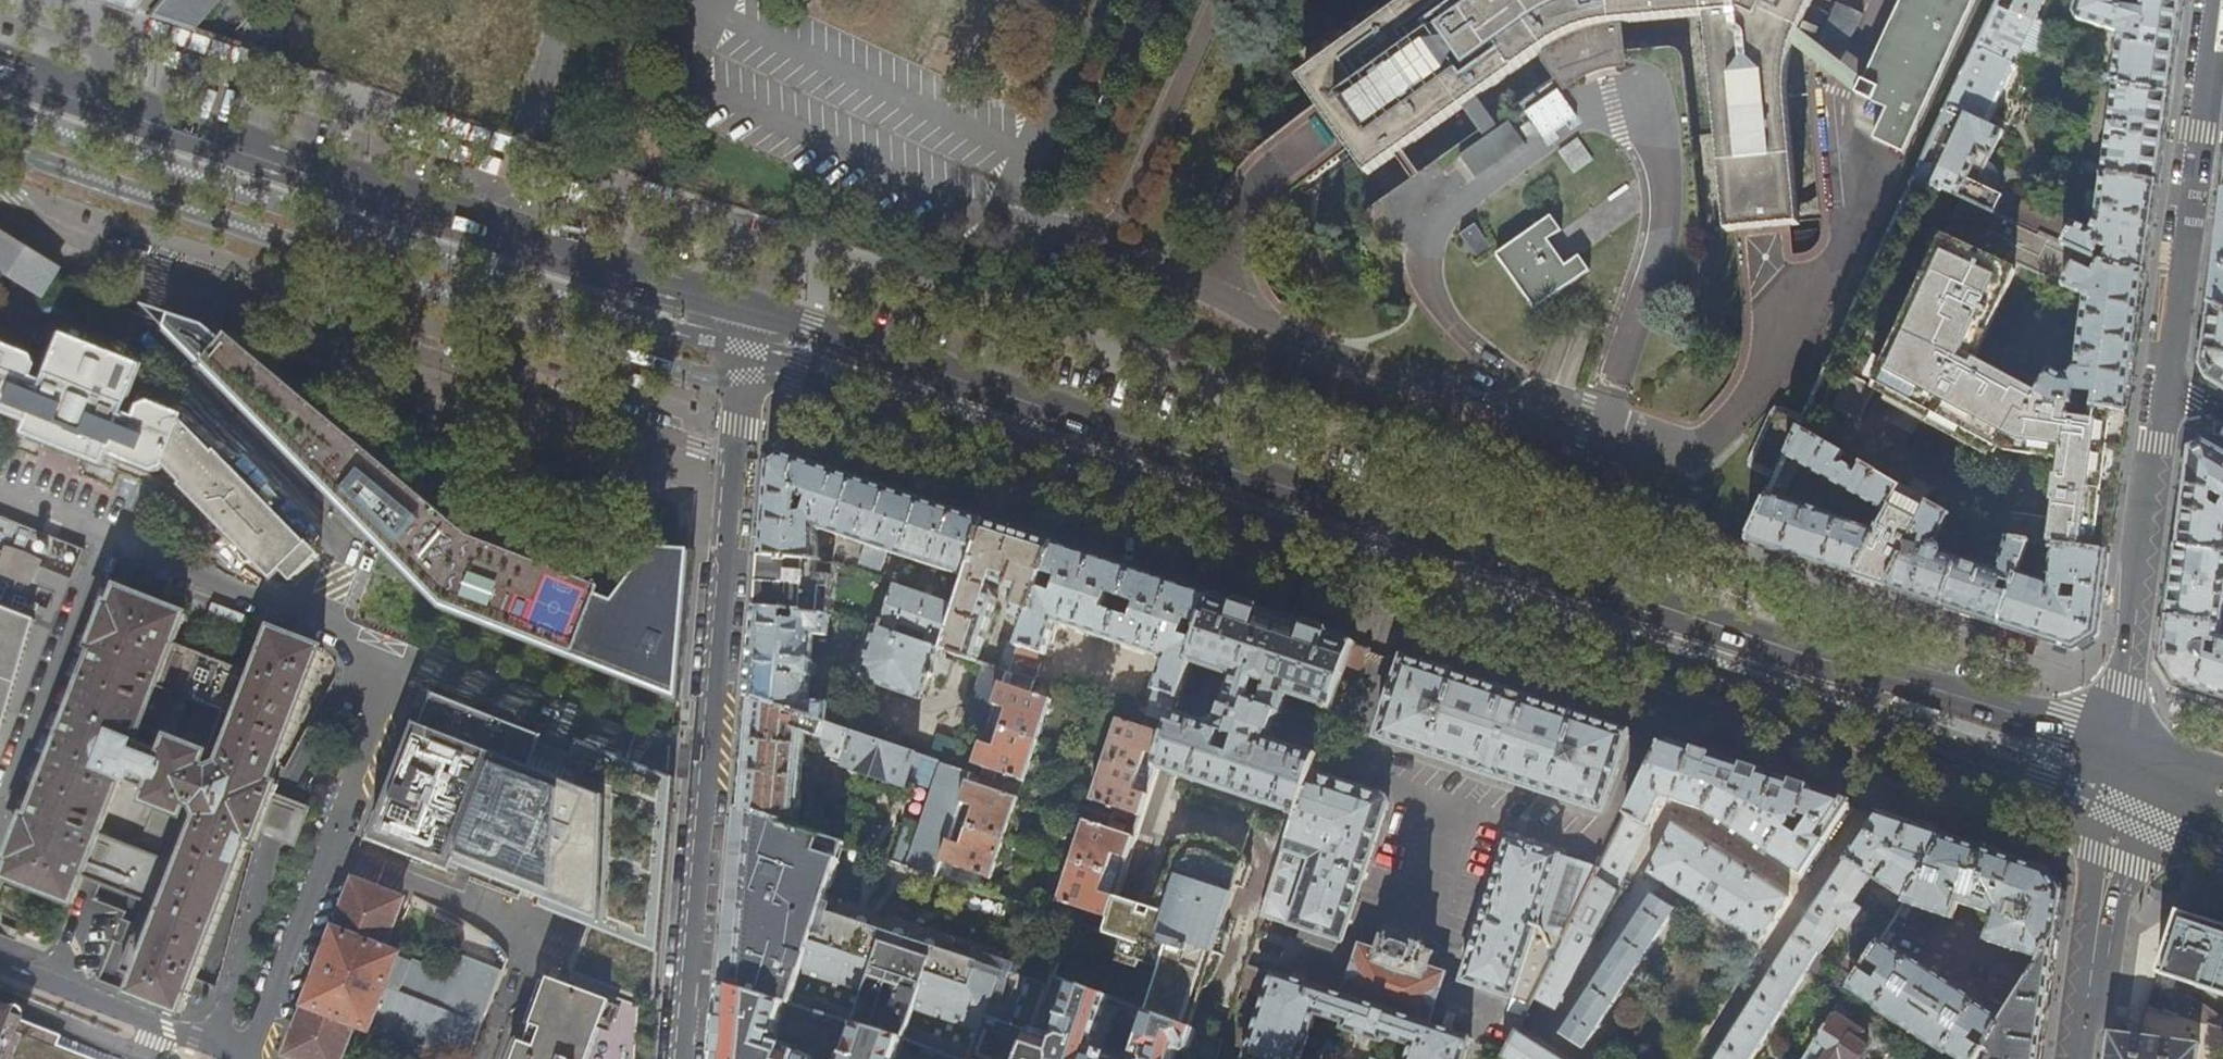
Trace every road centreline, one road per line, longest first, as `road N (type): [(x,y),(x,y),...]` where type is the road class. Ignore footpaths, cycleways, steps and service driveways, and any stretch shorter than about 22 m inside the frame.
road 1 (secondary): [(2121,751),(1628,598),(748,306)]
road 2 (residential): [(812,371),(844,427),(1957,794),(1987,759)]
road 3 (secondary): [(748,306),(0,64)]
road 4 (residential): [(683,1058),(748,306)]
road 5 (tertiary): [(2163,389),(2217,0)]
road 6 (tertiary): [(2121,751),(2163,389)]
road 7 (tertiary): [(2076,1058),(2112,858),(2121,751)]

